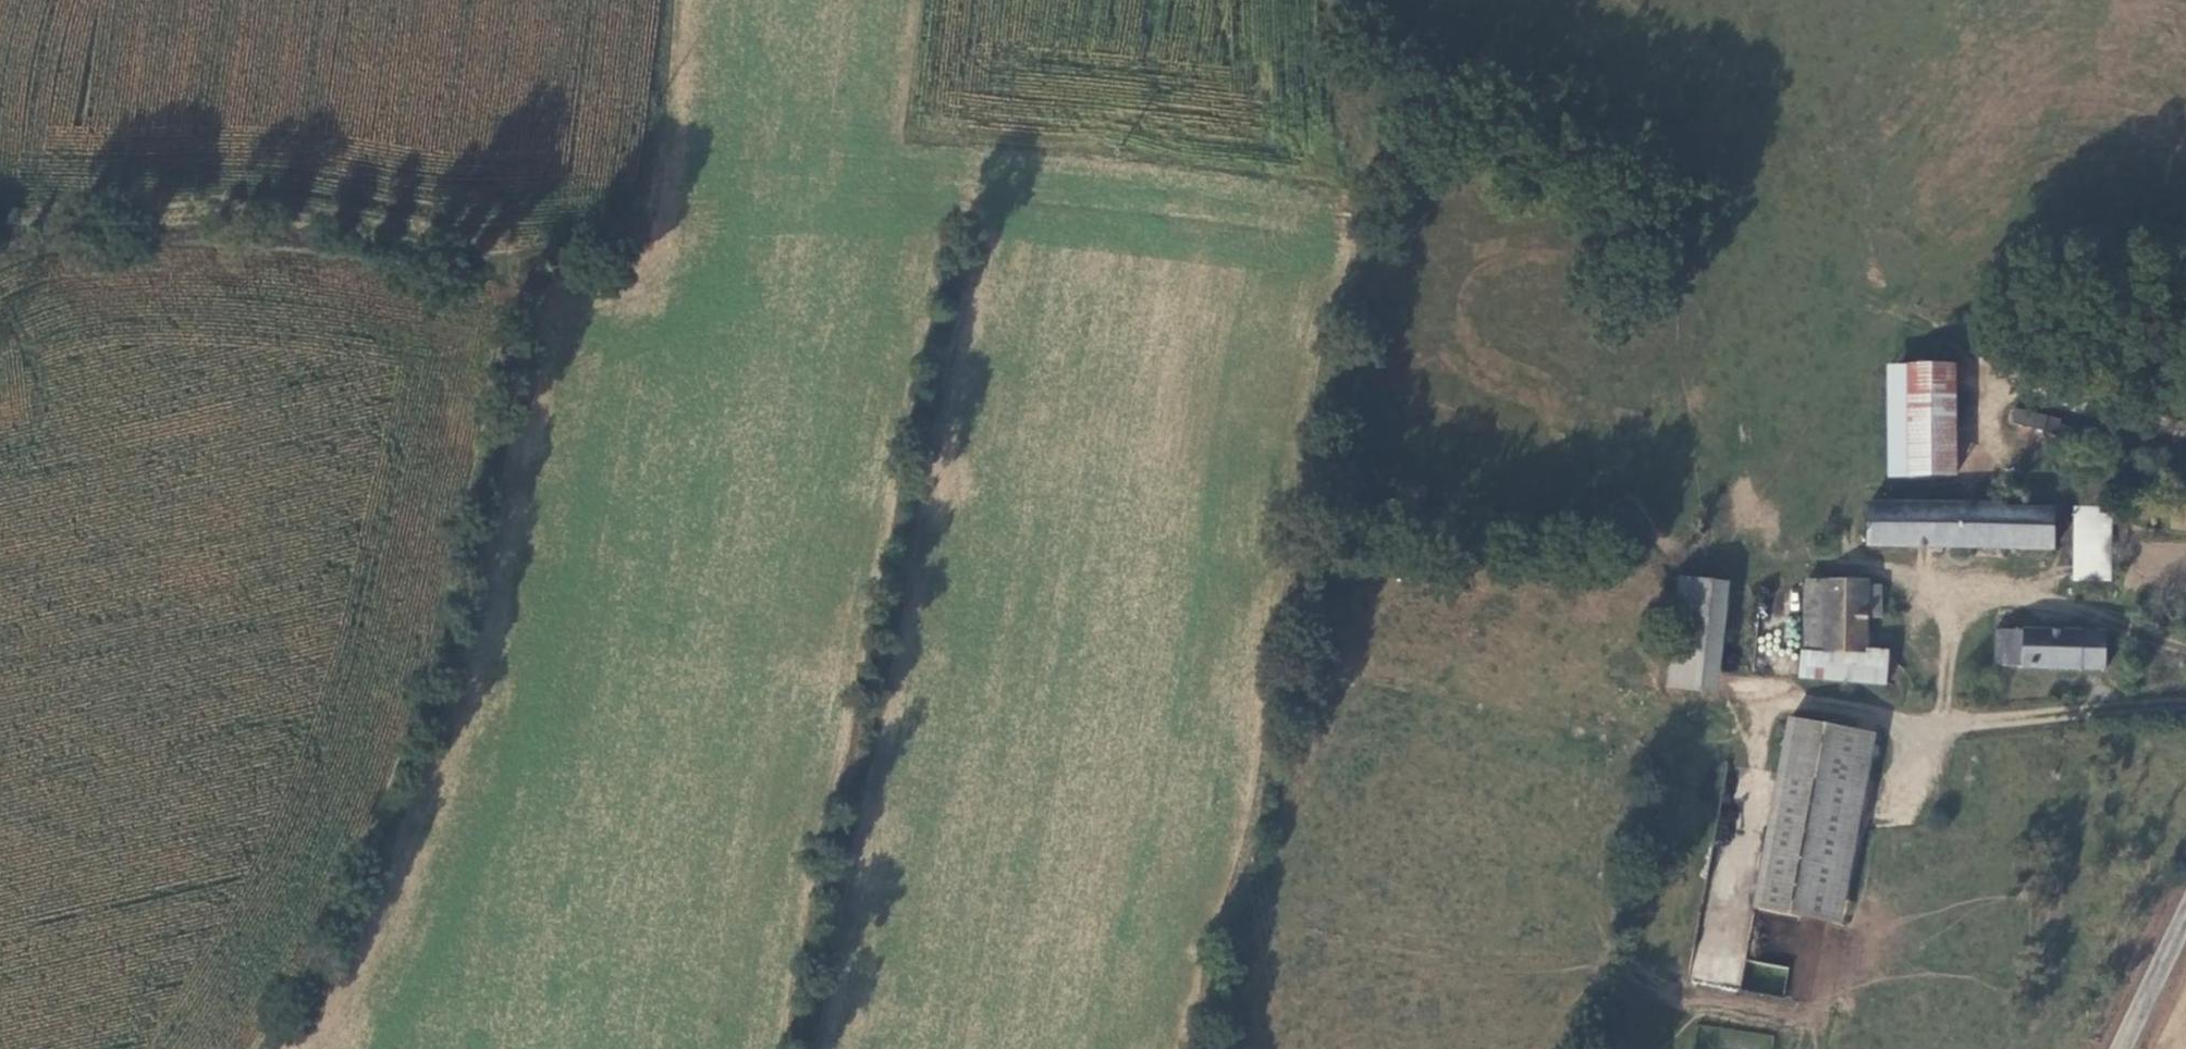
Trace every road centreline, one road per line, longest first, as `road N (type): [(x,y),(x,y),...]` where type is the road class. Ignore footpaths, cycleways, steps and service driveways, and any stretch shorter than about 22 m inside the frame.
road 1 (tertiary): [(2122,1048),(2185,919)]

